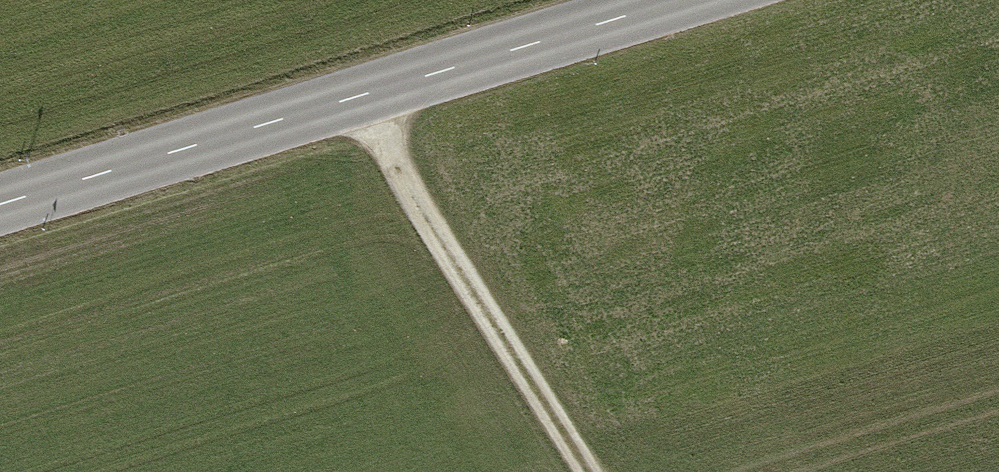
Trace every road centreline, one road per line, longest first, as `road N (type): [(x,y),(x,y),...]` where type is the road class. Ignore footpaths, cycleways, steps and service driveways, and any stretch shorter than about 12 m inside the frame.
road 1 (secondary): [(0,211),(703,0)]
road 2 (track): [(356,102),(589,471)]

